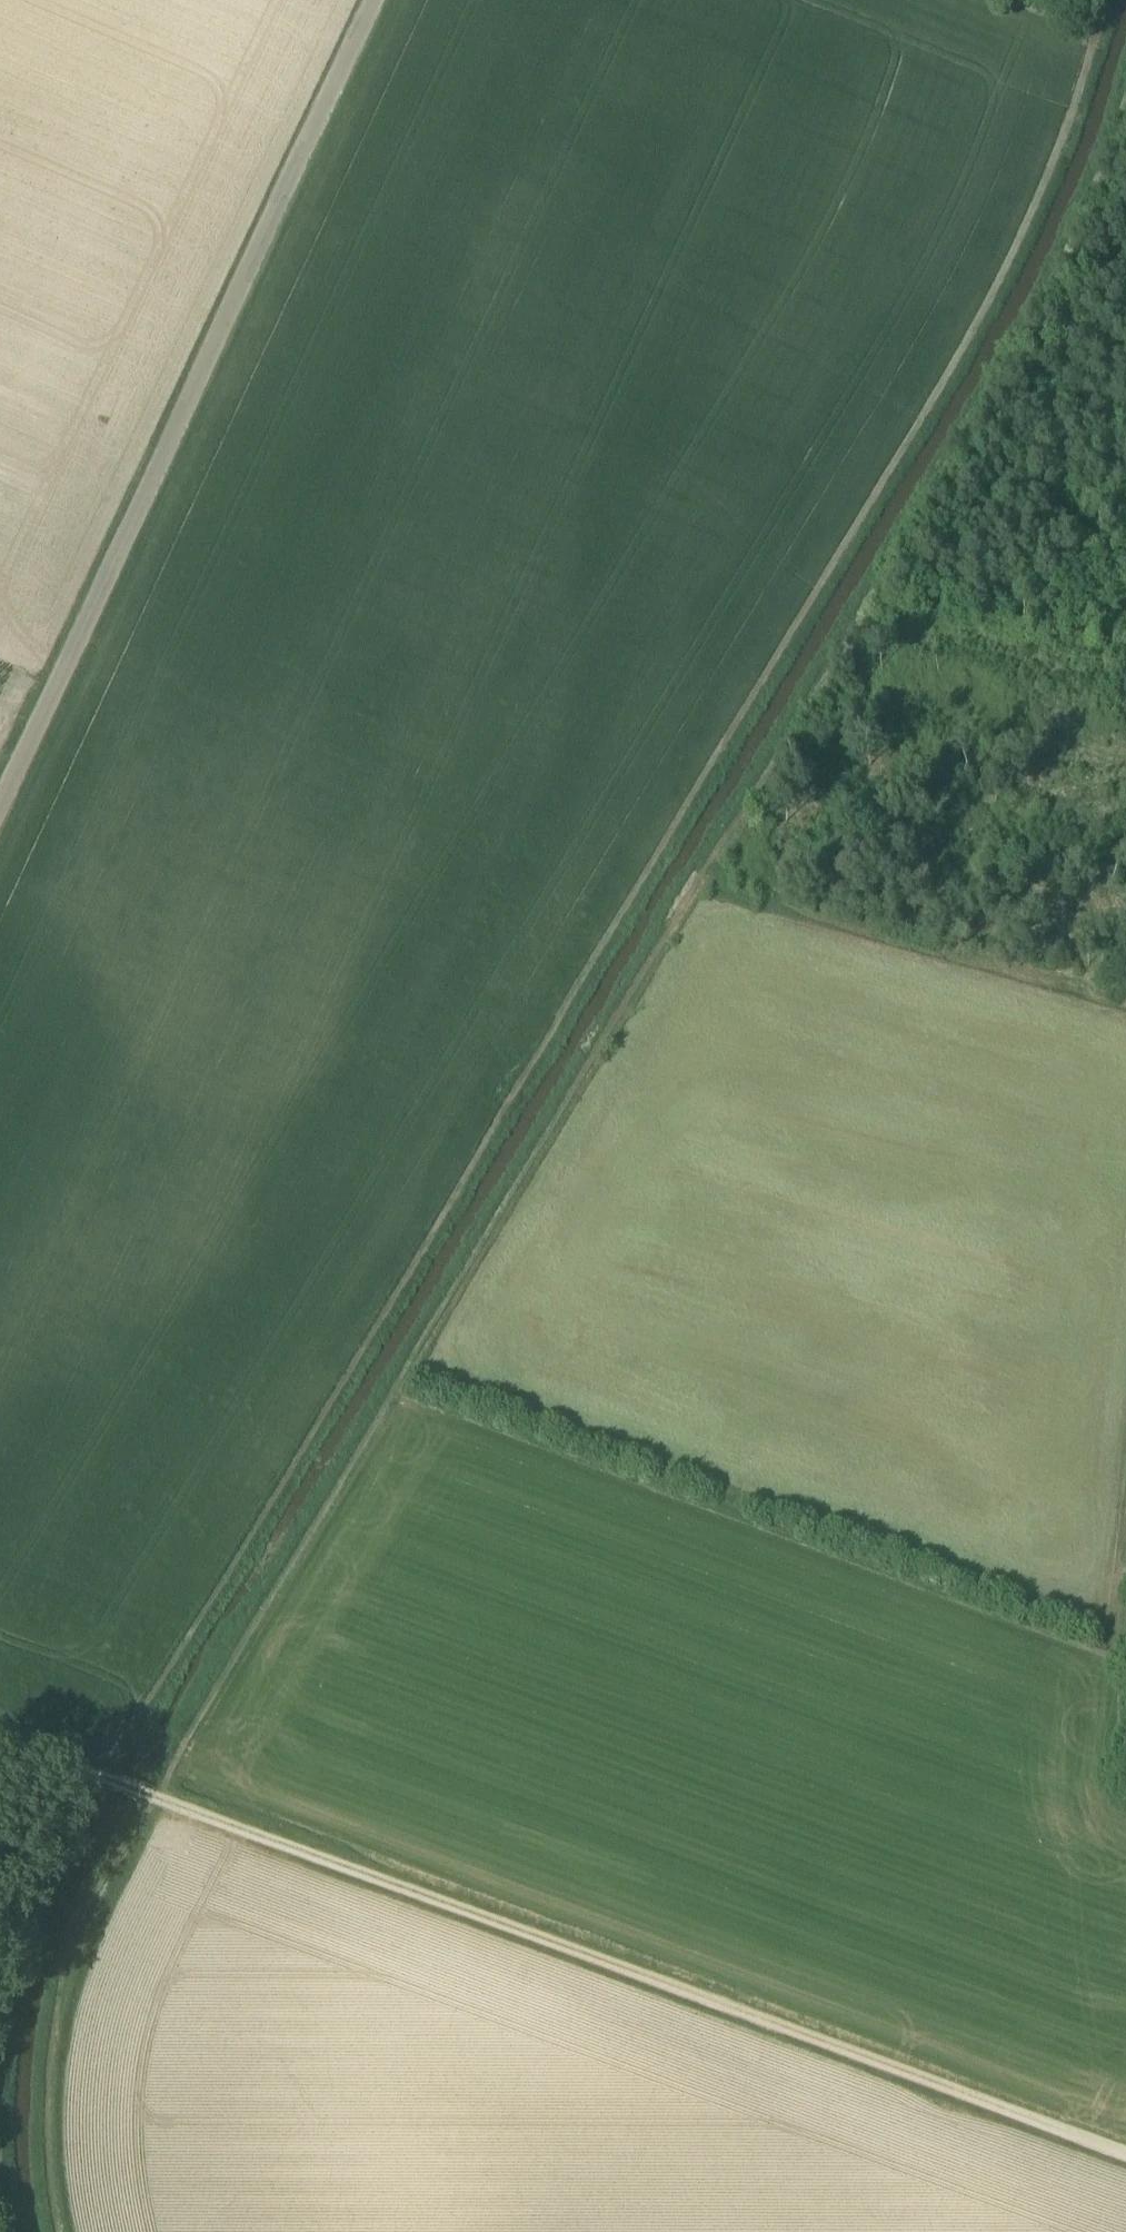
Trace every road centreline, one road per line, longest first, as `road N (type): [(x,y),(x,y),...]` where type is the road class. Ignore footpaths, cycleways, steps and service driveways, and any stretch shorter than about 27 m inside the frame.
road 1 (track): [(1125,2157),(165,1804)]
road 2 (unclassified): [(0,822),(377,0)]
road 3 (track): [(165,1804),(0,1744)]

